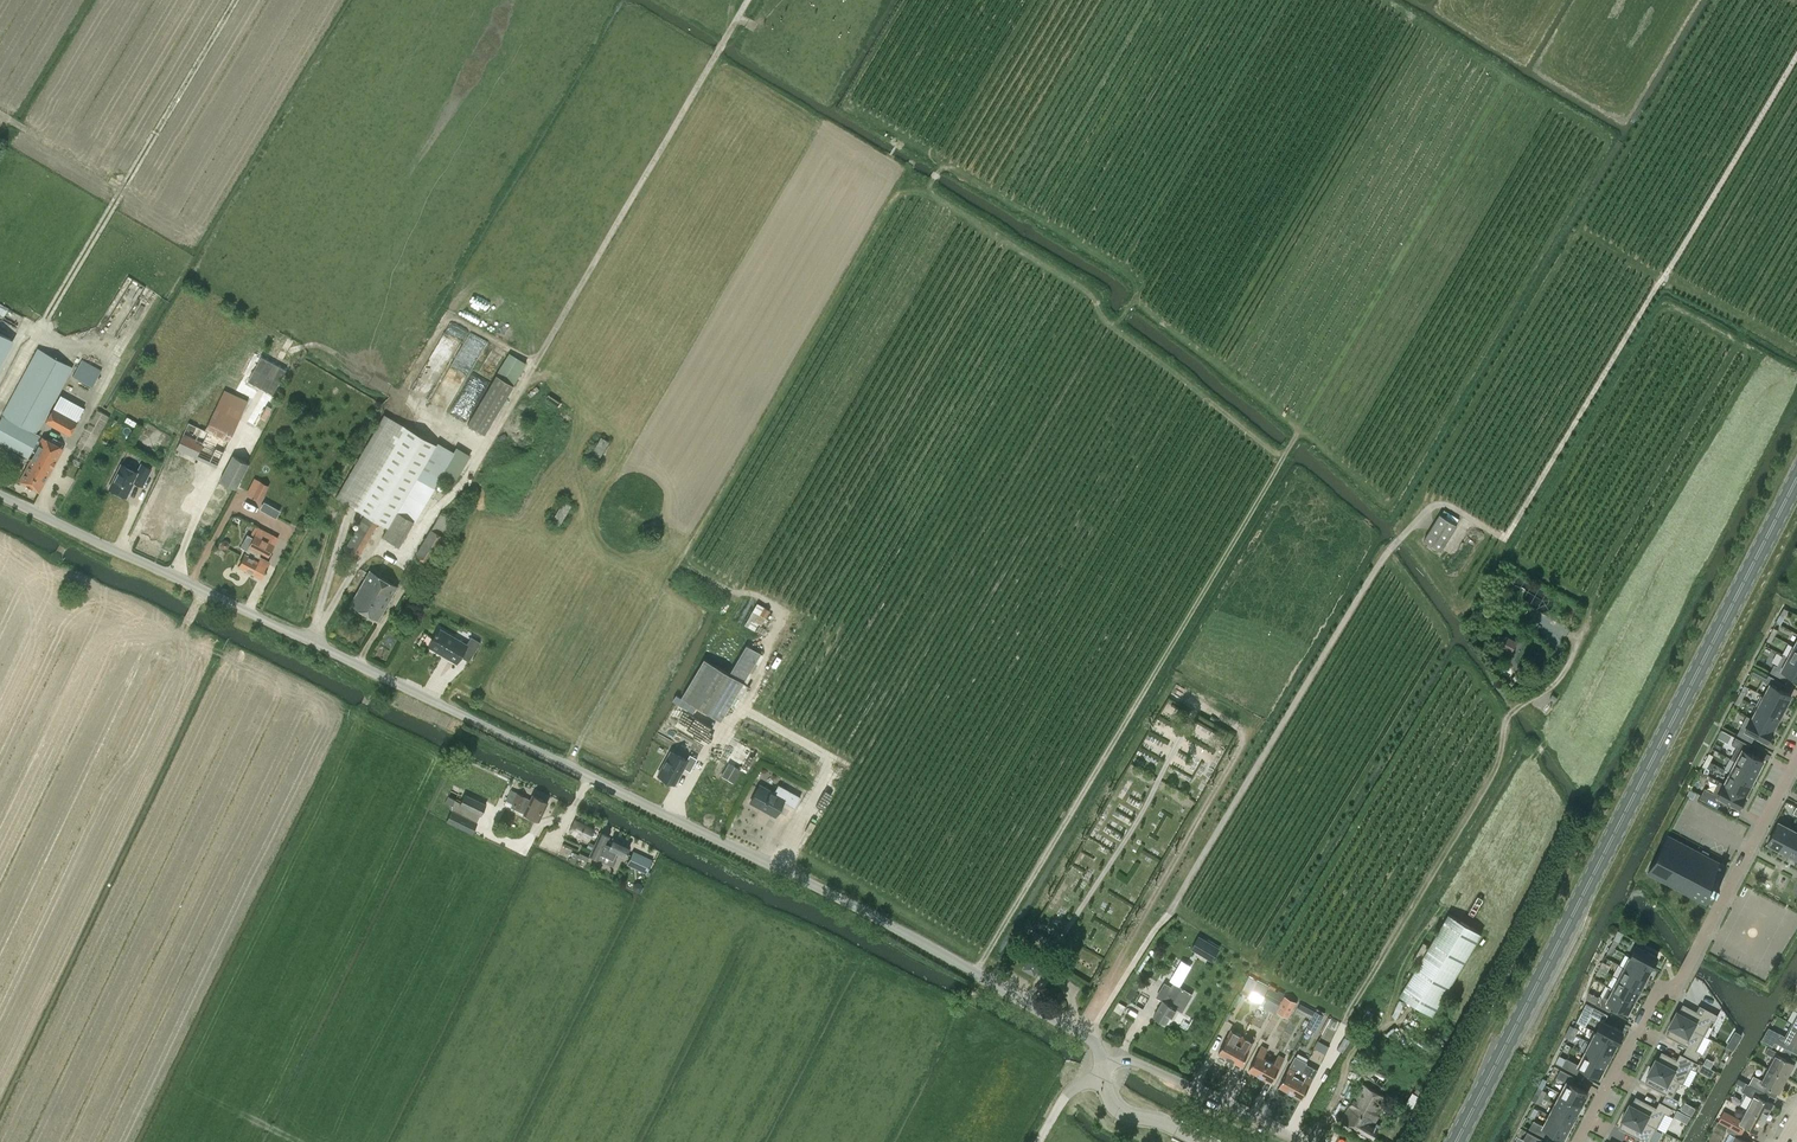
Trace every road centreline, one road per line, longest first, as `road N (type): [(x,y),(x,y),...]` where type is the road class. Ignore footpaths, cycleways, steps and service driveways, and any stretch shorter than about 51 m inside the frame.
road 1 (unclassified): [(1109,1061),(1087,1037),(790,873),(0,496)]
road 2 (track): [(358,665),(406,581),(406,555),(471,476),(554,318),(750,0)]
road 3 (primary): [(1456,1141),(1796,477)]
road 4 (track): [(567,767),(913,162)]
road 5 (track): [(976,974),(1303,427)]
road 6 (track): [(1087,1037),(1417,506)]
road 7 (track): [(0,394),(229,0)]
road 8 (residential): [(1796,759),(1686,974),(1678,986),(1659,991),(1577,1141)]
road 9 (unclassified): [(1299,1141),(1137,1062),(1109,1061)]
road 10 (unclassified): [(1202,1141),(1120,1111),(1101,1078),(1109,1061)]

